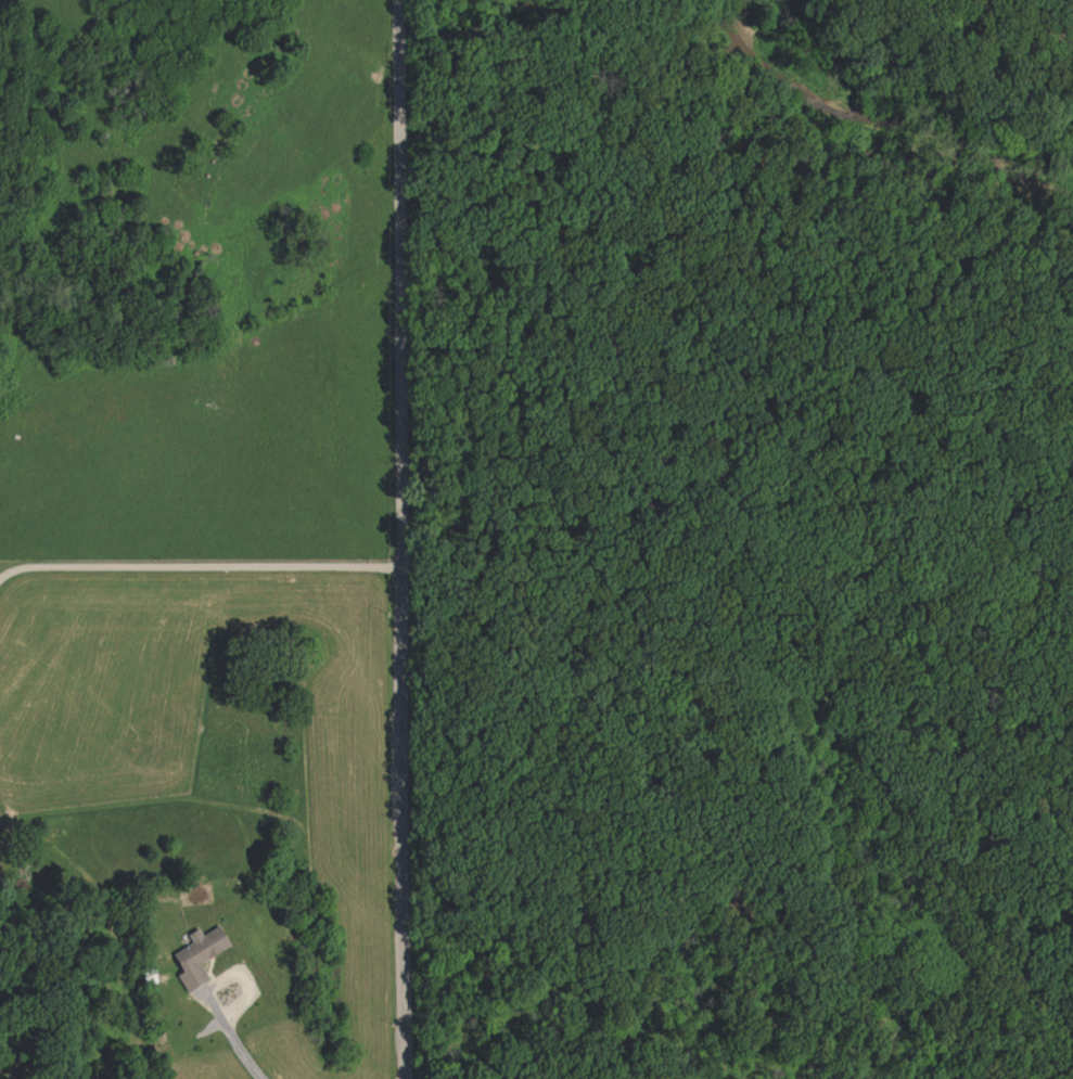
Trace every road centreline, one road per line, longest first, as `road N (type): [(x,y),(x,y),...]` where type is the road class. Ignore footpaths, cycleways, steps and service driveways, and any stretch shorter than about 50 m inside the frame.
road 1 (residential): [(405,1078),(396,0)]
road 2 (residential): [(400,590),(0,580)]

